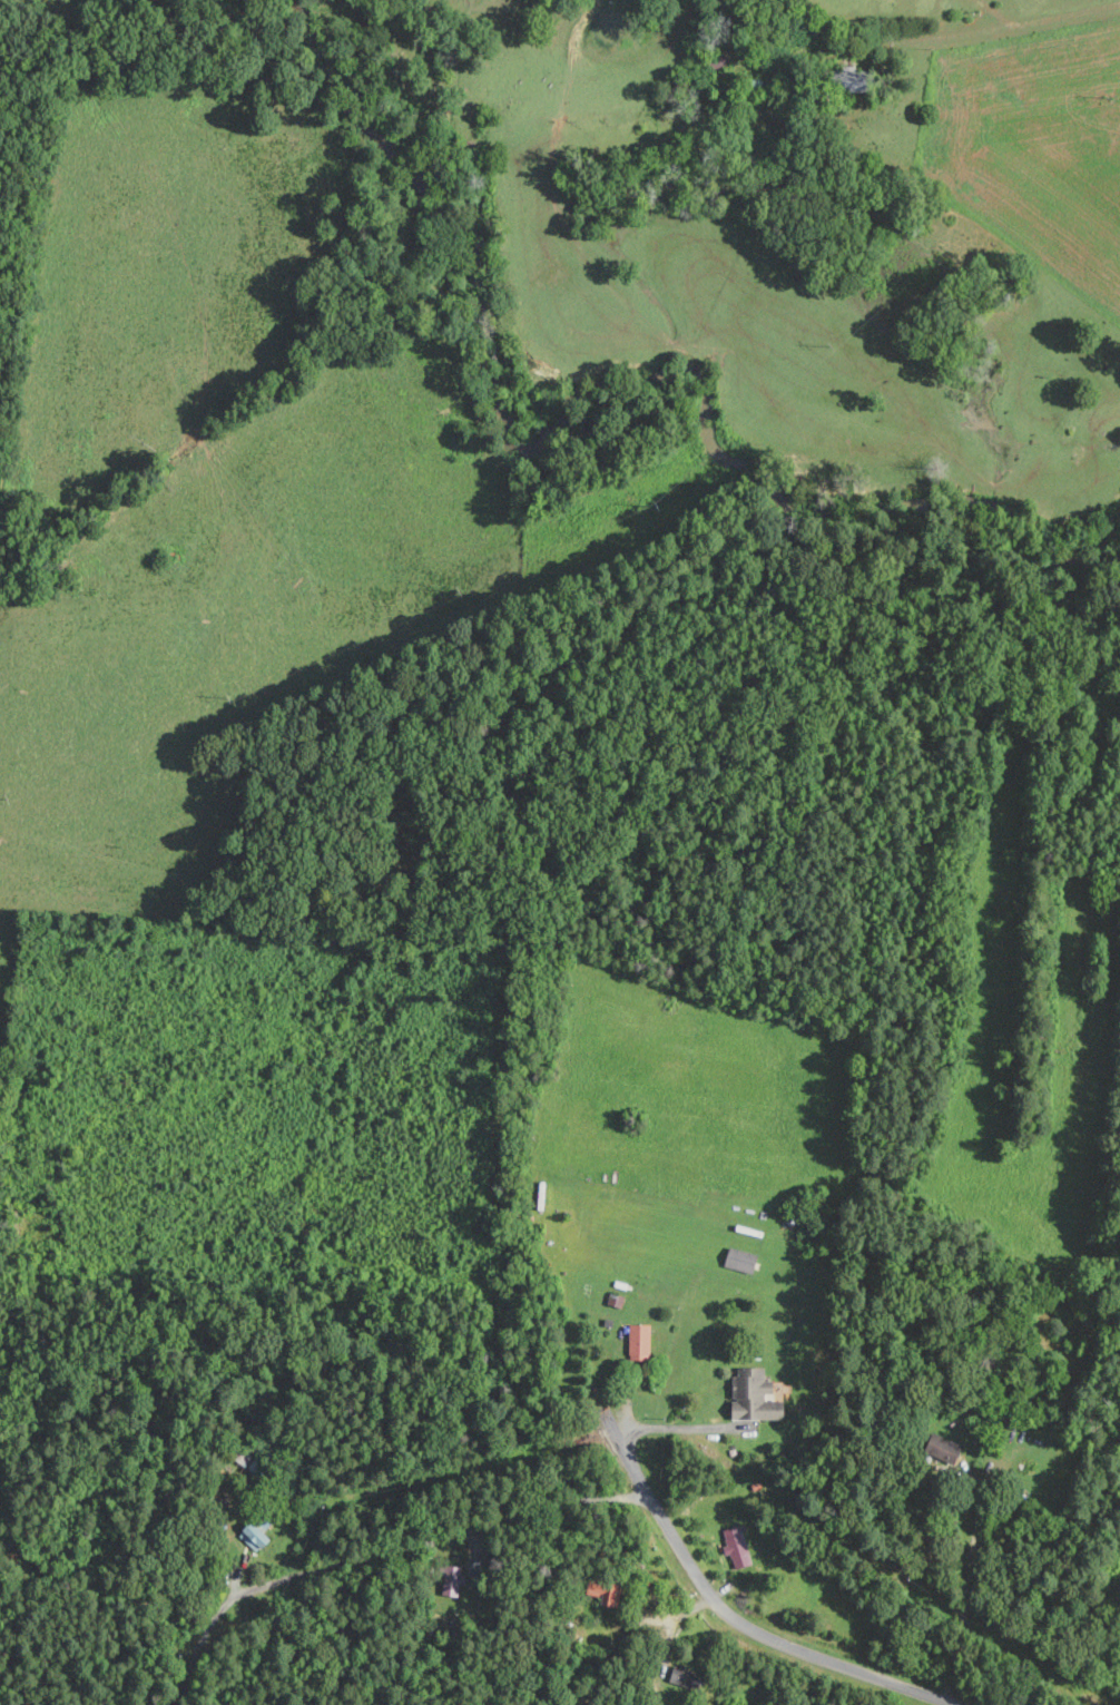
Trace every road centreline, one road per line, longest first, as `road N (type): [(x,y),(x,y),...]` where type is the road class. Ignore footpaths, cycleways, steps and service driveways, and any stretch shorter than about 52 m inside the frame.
road 1 (residential): [(611,1424),(730,1624),(958,1704)]

